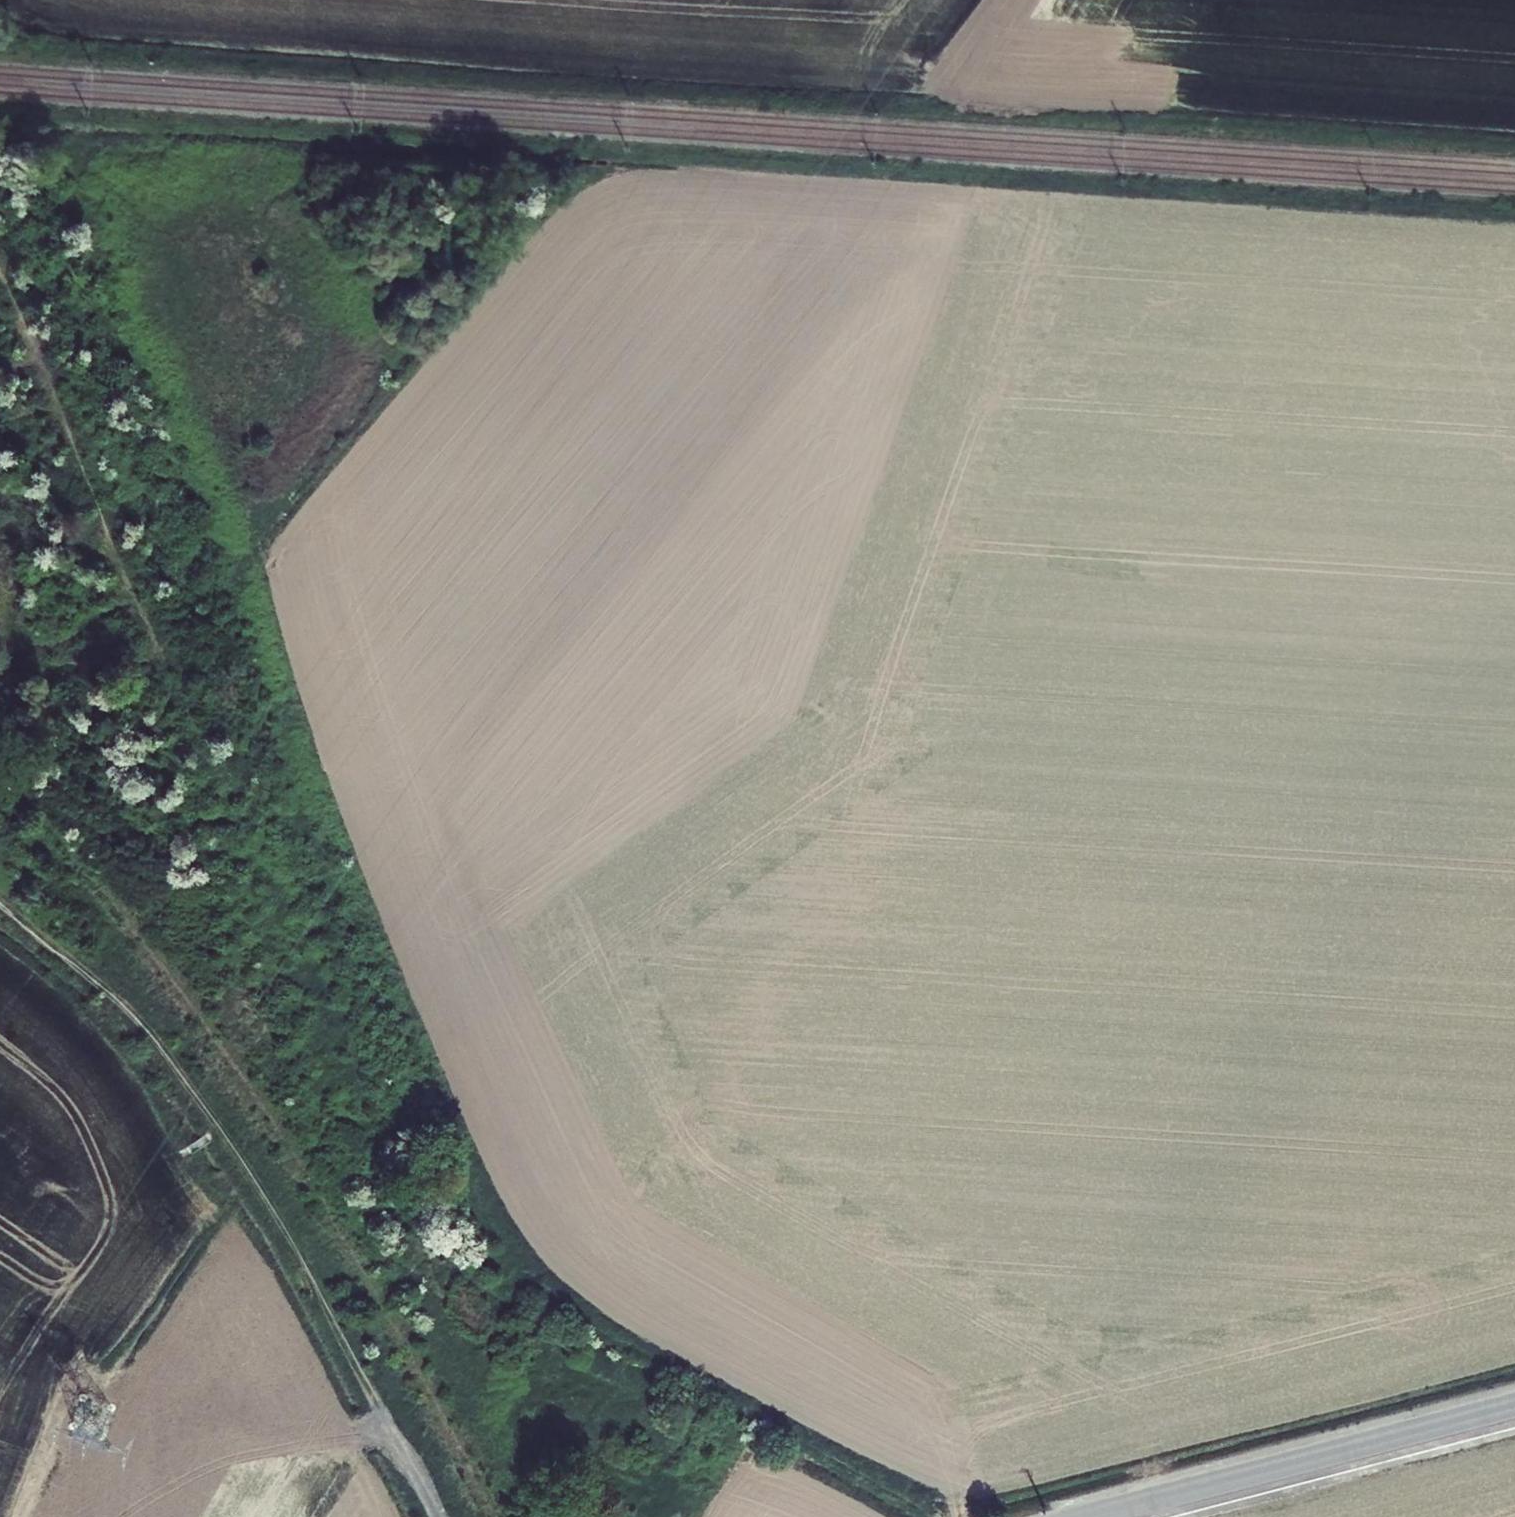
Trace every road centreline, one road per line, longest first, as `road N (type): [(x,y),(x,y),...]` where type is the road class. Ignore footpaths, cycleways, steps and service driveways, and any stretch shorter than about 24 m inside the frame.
road 1 (track): [(435,1516),(355,1356),(196,1102),(38,934),(0,906)]
road 2 (unclassified): [(1088,1516),(1514,1404)]

